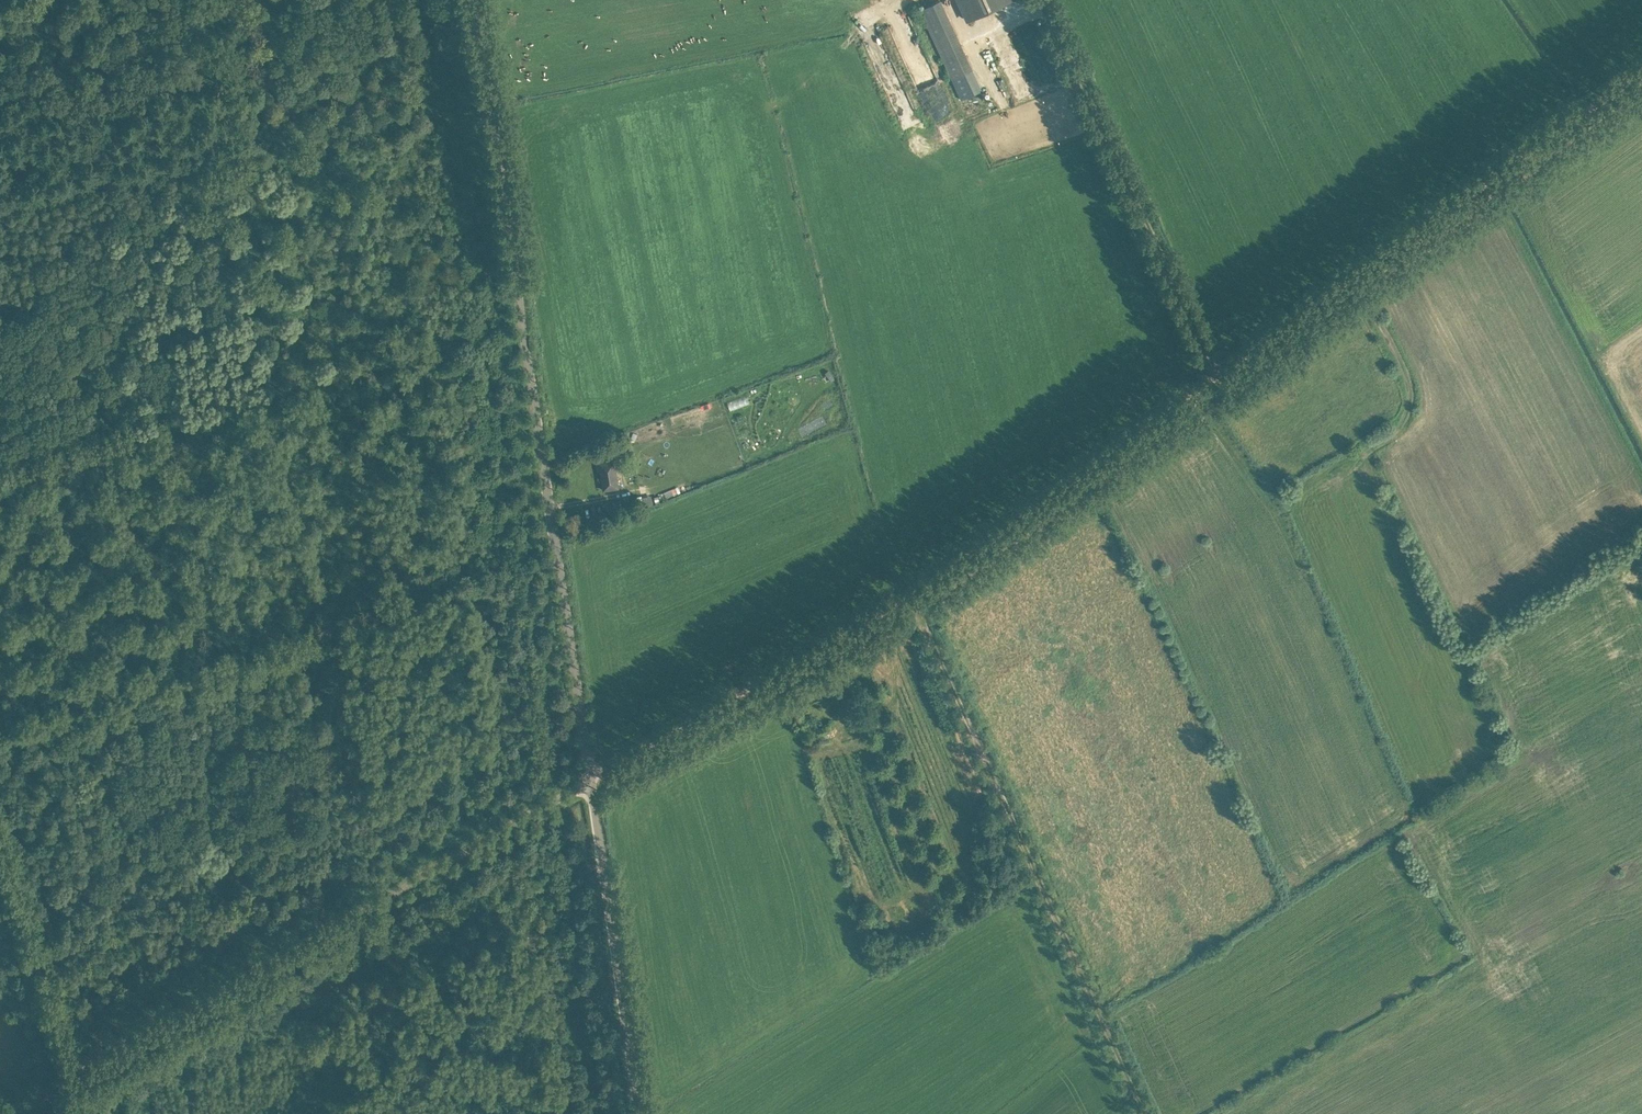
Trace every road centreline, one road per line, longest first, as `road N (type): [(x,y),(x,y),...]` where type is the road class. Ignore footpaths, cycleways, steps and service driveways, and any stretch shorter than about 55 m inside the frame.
road 1 (track): [(1641,61),(897,586)]
road 2 (unclassified): [(588,771),(465,0)]
road 3 (unclassified): [(0,1104),(588,771)]
road 4 (track): [(897,586),(1136,1113)]
road 5 (track): [(897,586),(588,771)]
road 6 (unclassified): [(639,1113),(588,771)]
road 7 (track): [(72,1113),(0,851)]
road 8 (track): [(1472,654),(1641,541)]

